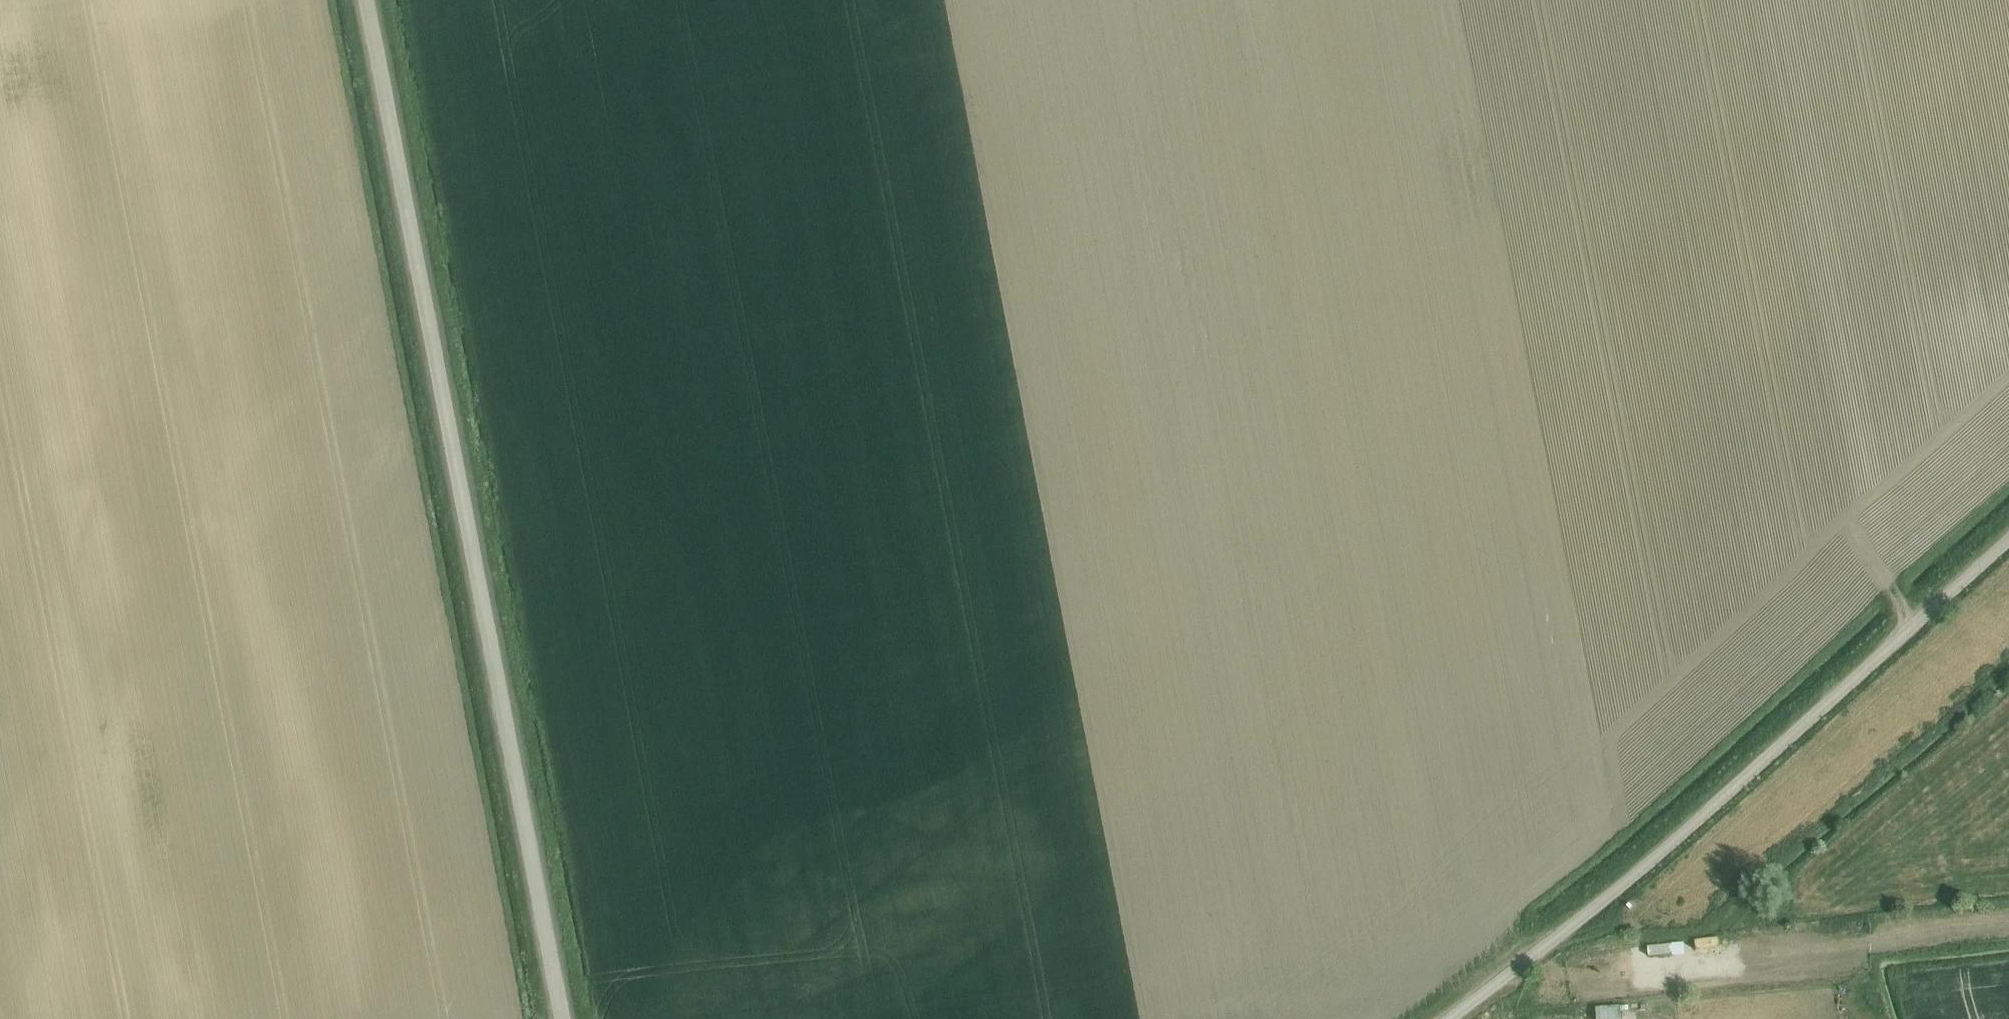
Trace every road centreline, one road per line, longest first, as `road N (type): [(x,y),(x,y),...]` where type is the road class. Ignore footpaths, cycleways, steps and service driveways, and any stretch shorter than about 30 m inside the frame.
road 1 (unclassified): [(557,1018),(349,0)]
road 2 (unclassified): [(1447,1018),(1646,867),(2008,537)]

